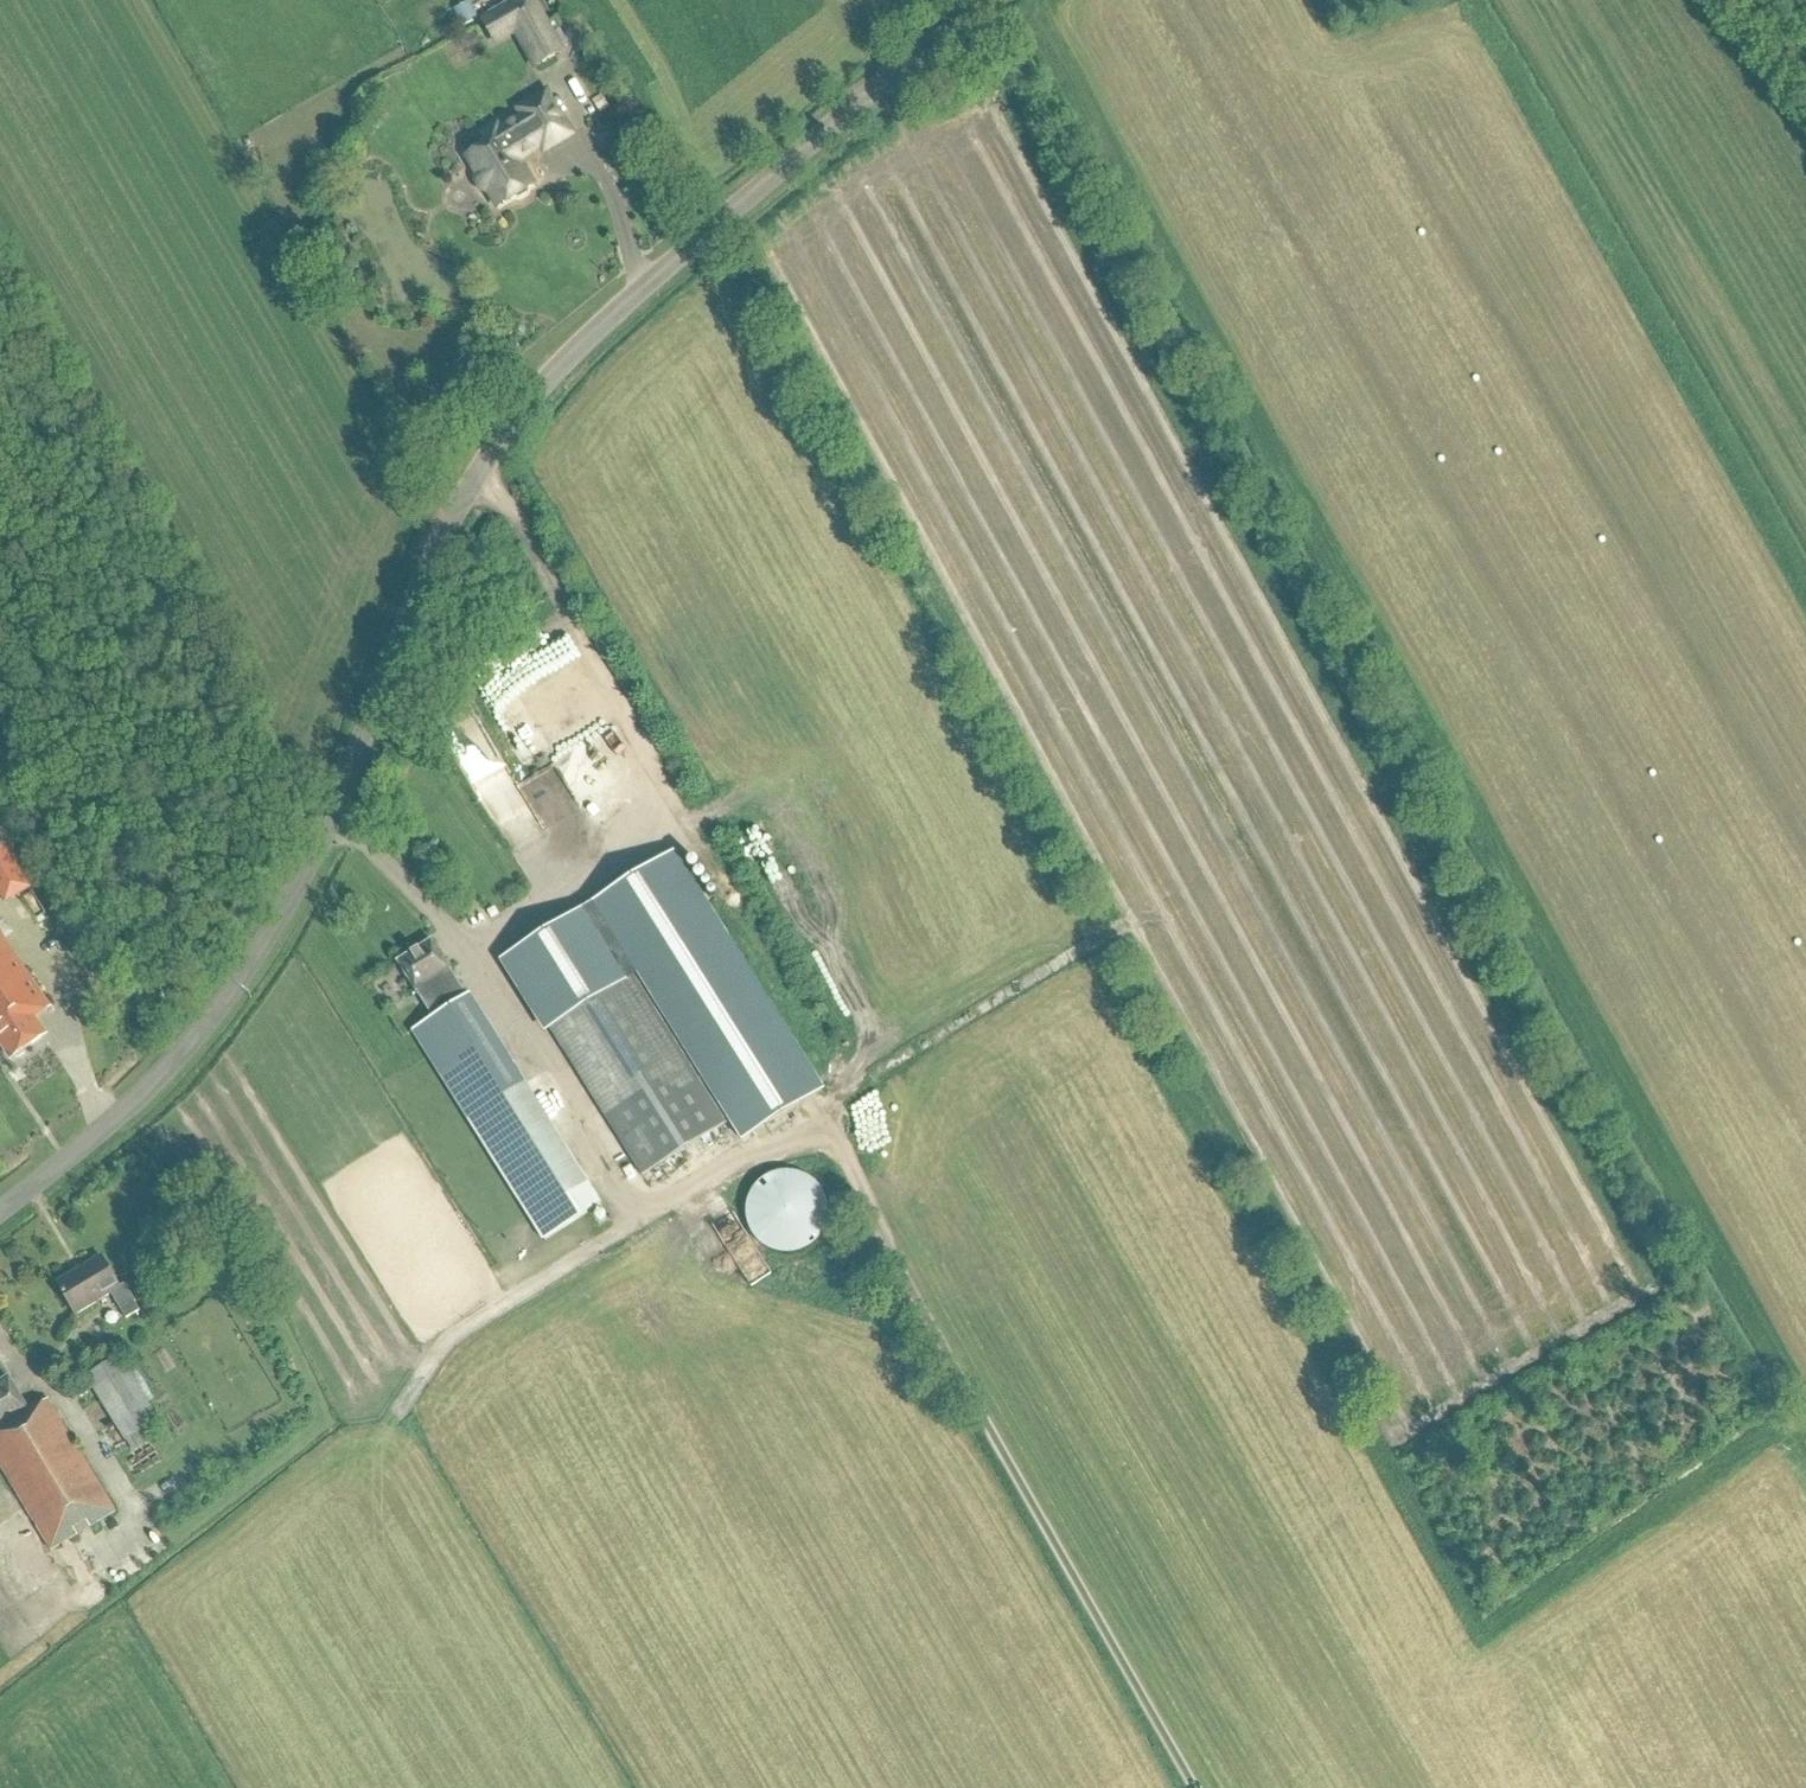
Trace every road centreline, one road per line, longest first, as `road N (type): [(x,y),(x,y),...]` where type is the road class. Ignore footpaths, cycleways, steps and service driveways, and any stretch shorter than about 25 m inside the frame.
road 1 (unclassified): [(0,1211),(179,1057),(273,930),(331,818),(442,537),(514,415),(579,345),(979,0)]

